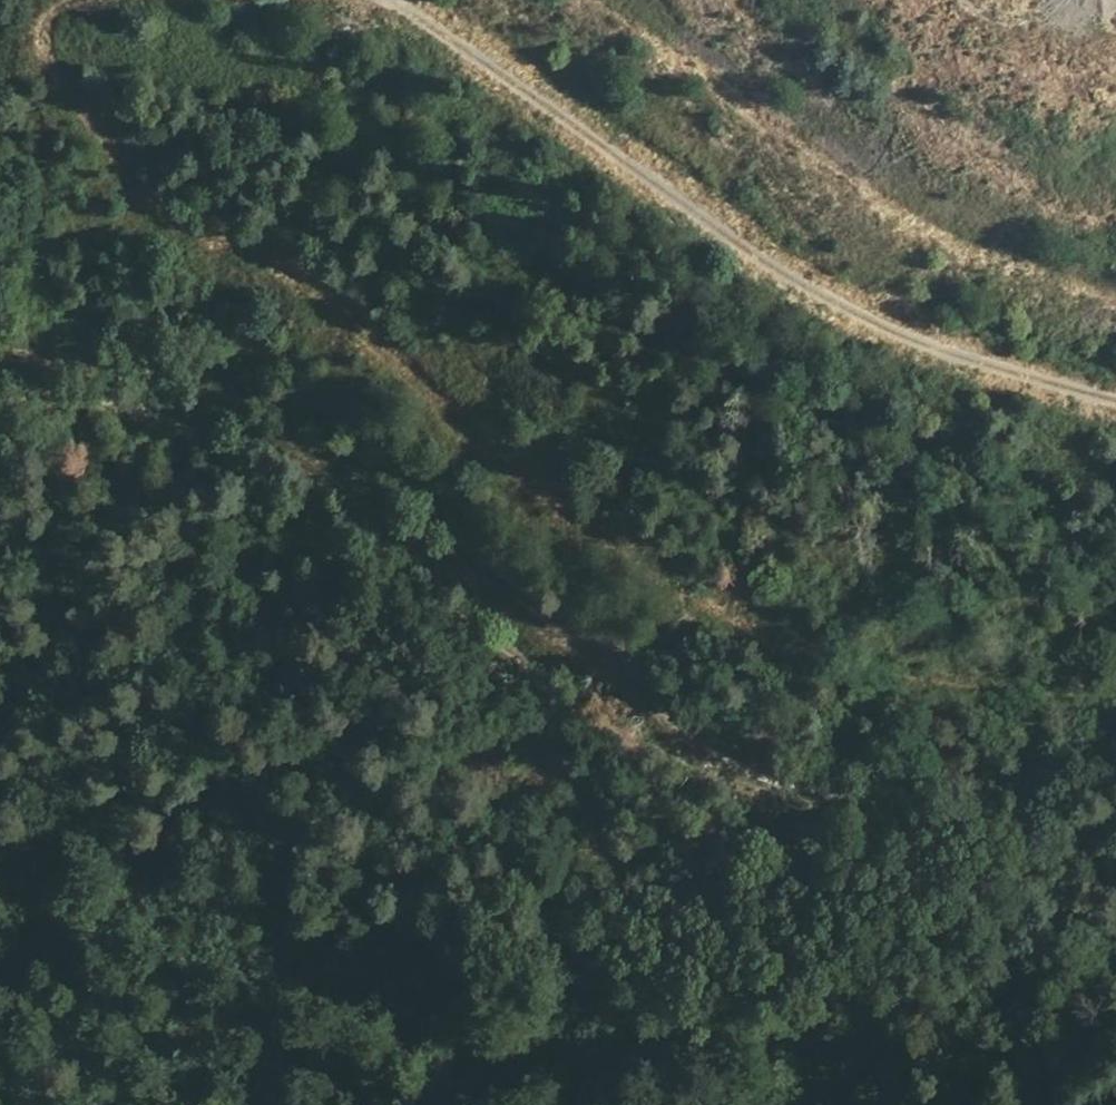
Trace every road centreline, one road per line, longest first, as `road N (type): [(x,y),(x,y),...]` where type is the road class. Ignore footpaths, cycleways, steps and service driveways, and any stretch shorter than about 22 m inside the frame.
road 1 (track): [(1115,394),(988,366),(847,304),(424,0)]

